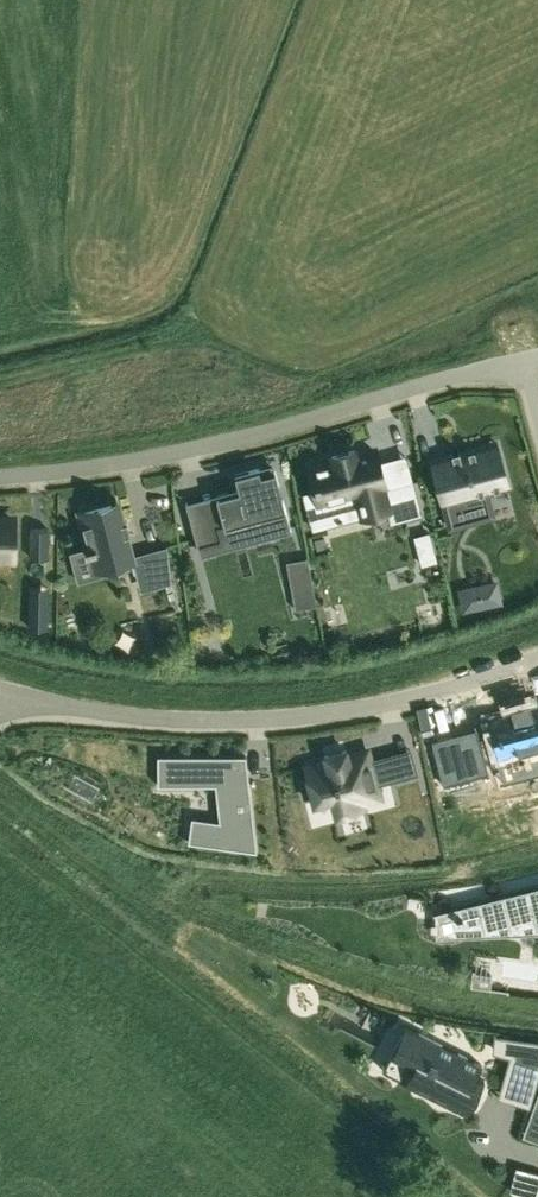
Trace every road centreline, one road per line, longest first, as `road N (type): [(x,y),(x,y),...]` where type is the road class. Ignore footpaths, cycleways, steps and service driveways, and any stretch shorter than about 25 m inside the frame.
road 1 (unclassified): [(537,662),(378,707),(256,720),(0,697)]
road 2 (unclassified): [(526,365),(408,390),(260,438),(0,482)]

